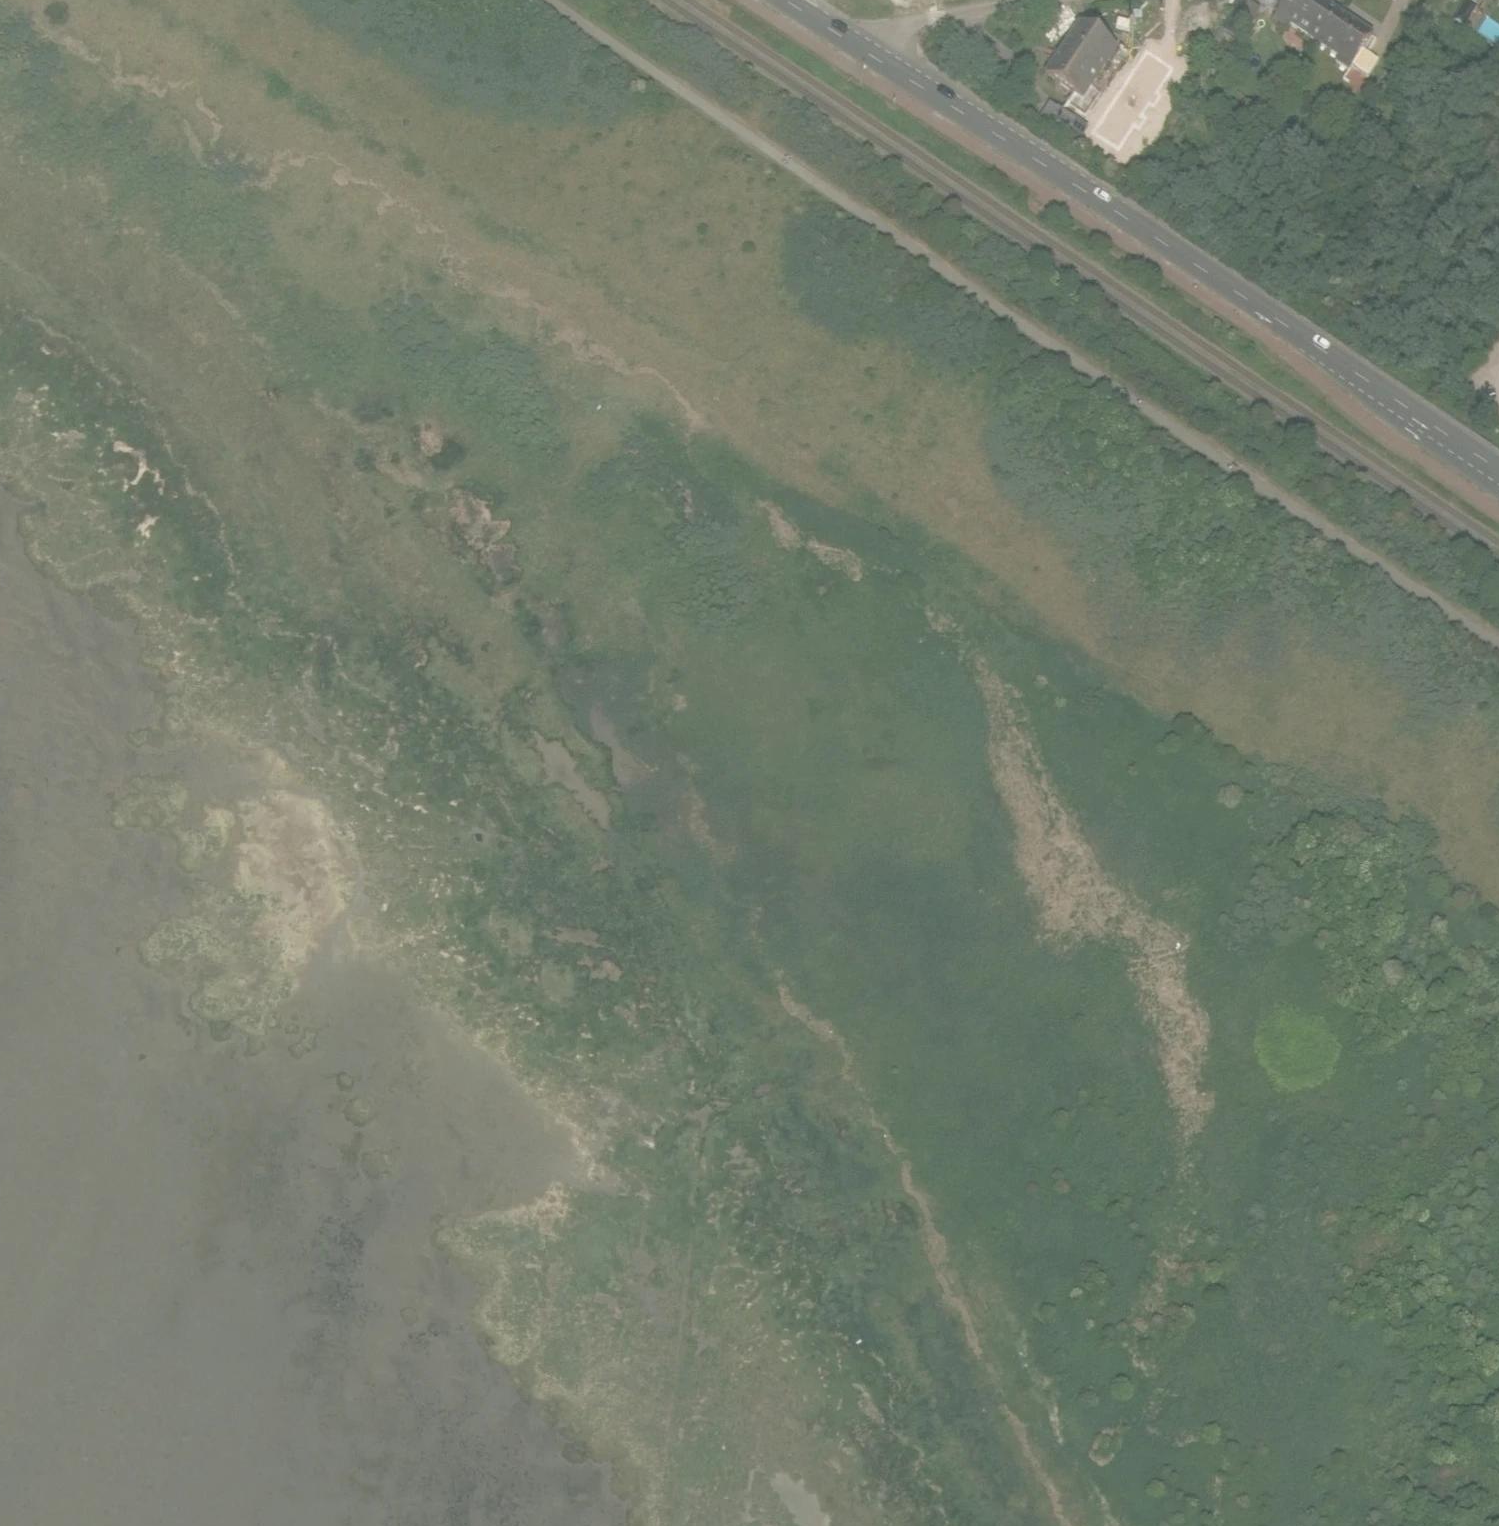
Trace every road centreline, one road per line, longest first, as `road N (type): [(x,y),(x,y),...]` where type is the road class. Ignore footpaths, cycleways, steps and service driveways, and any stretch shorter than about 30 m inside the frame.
road 1 (tertiary): [(1498,466),(791,0)]

